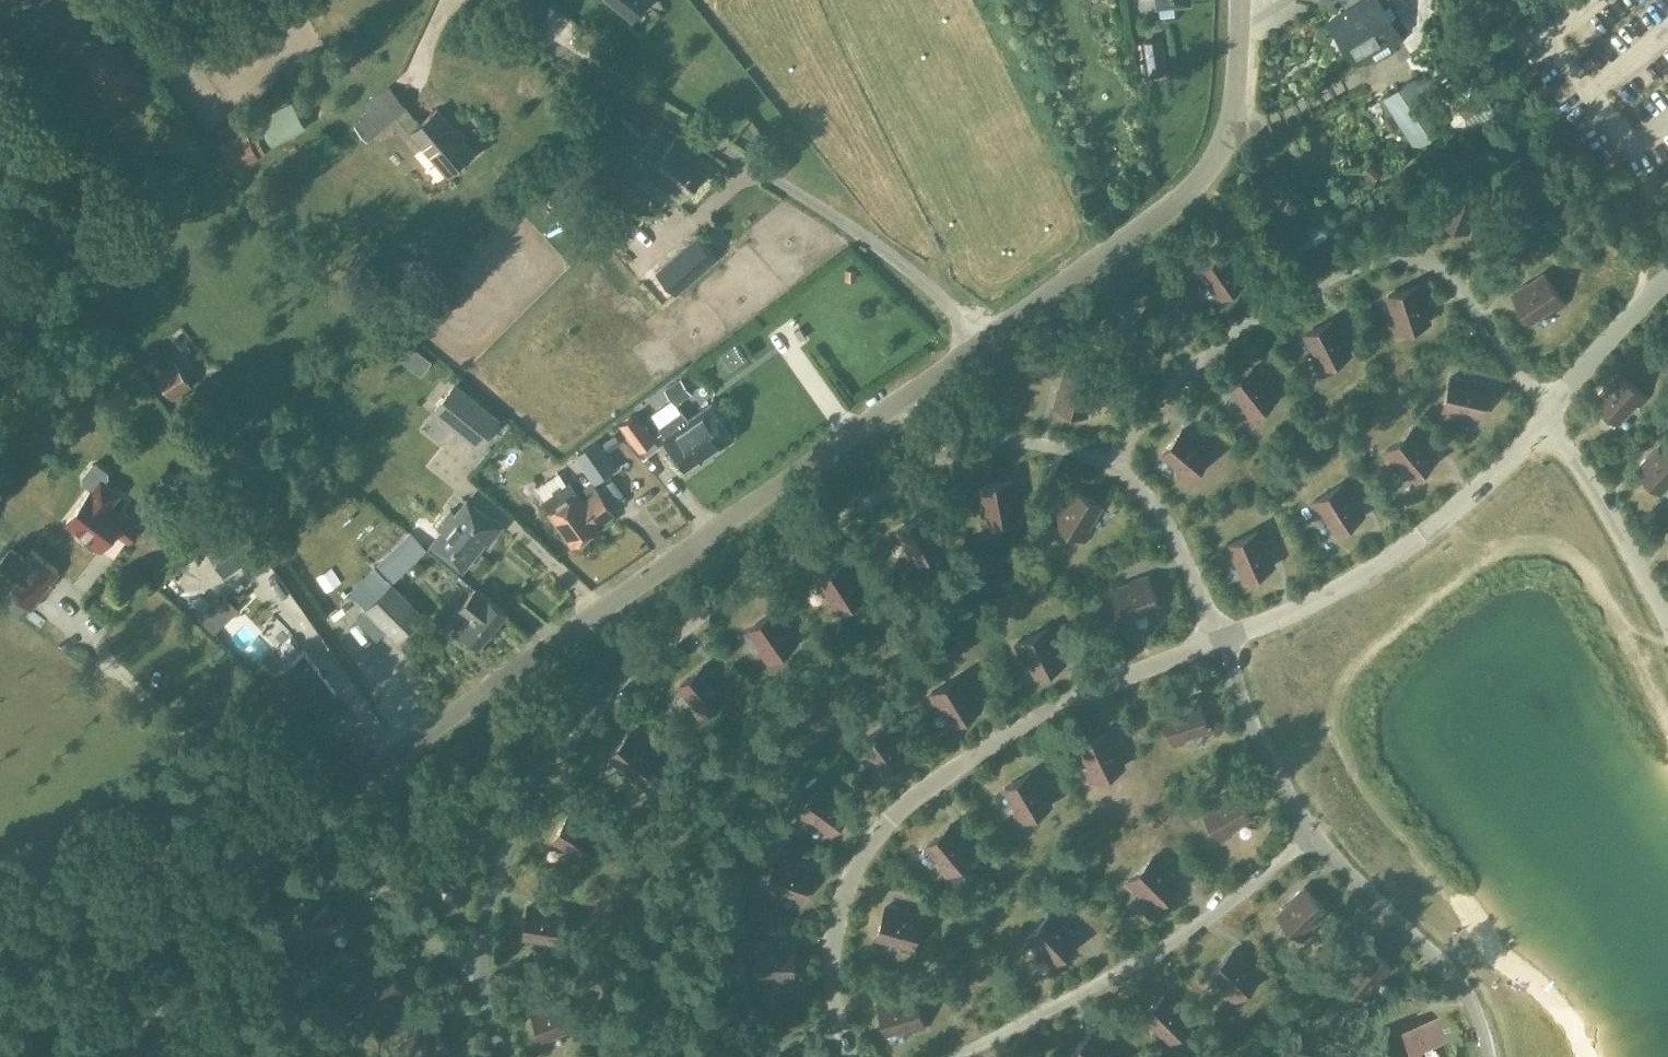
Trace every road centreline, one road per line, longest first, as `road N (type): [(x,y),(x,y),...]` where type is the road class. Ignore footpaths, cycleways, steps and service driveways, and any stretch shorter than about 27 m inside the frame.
road 1 (unclassified): [(1667,282),(1550,418),(1440,521),(1346,585),(1050,714),(898,813),(860,863),(838,916),(831,973),(854,1056)]
road 2 (tertiary): [(0,1036),(987,340)]
road 3 (unclassified): [(987,340),(862,234),(482,0)]
road 4 (tertiary): [(987,340),(1173,208),(1207,172),(1230,131),(1238,93),(1242,0)]
road 5 (track): [(3,221),(47,207),(60,188),(0,102)]

